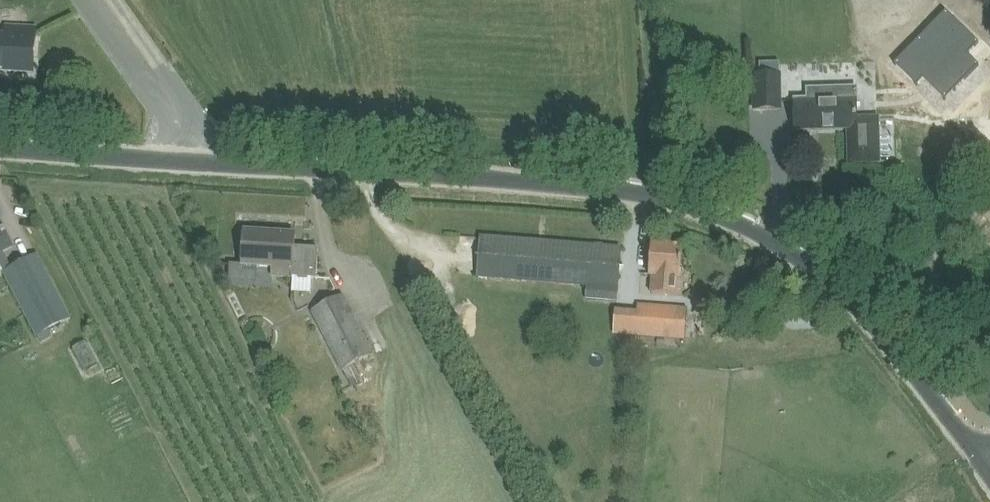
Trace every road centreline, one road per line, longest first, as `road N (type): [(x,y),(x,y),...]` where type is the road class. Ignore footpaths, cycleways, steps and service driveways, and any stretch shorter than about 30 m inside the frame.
road 1 (unclassified): [(982,456),(856,292),(747,220),(627,188),(0,149)]

